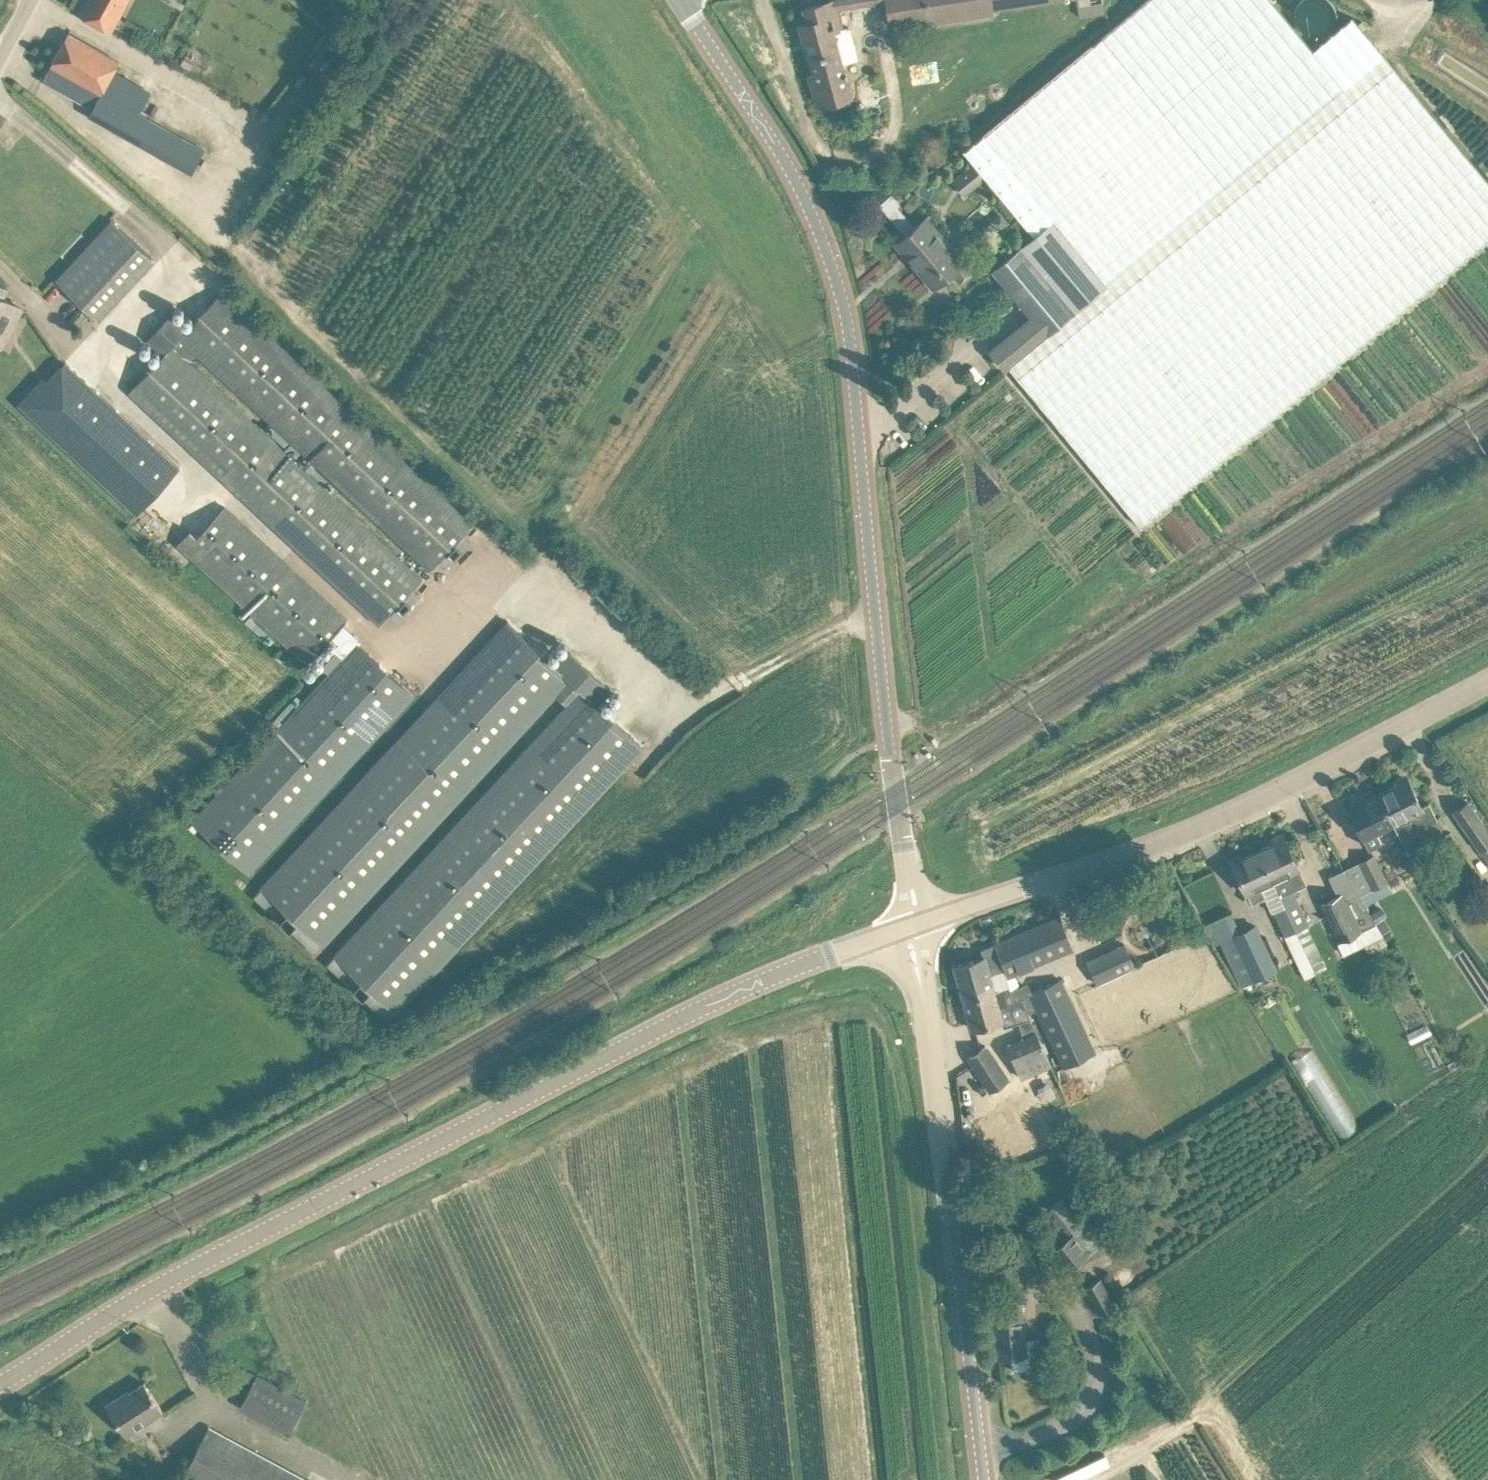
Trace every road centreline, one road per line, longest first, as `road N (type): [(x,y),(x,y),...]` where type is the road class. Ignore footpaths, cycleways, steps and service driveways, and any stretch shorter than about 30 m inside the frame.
road 1 (tertiary): [(0,1382),(152,1288),(670,1021),(757,980),(914,925)]
road 2 (unclassified): [(914,925),(846,318),(828,253),(787,164),(681,0)]
road 3 (tertiary): [(914,925),(1185,832),(1487,679)]
road 4 (unclassified): [(982,1479),(914,925)]

